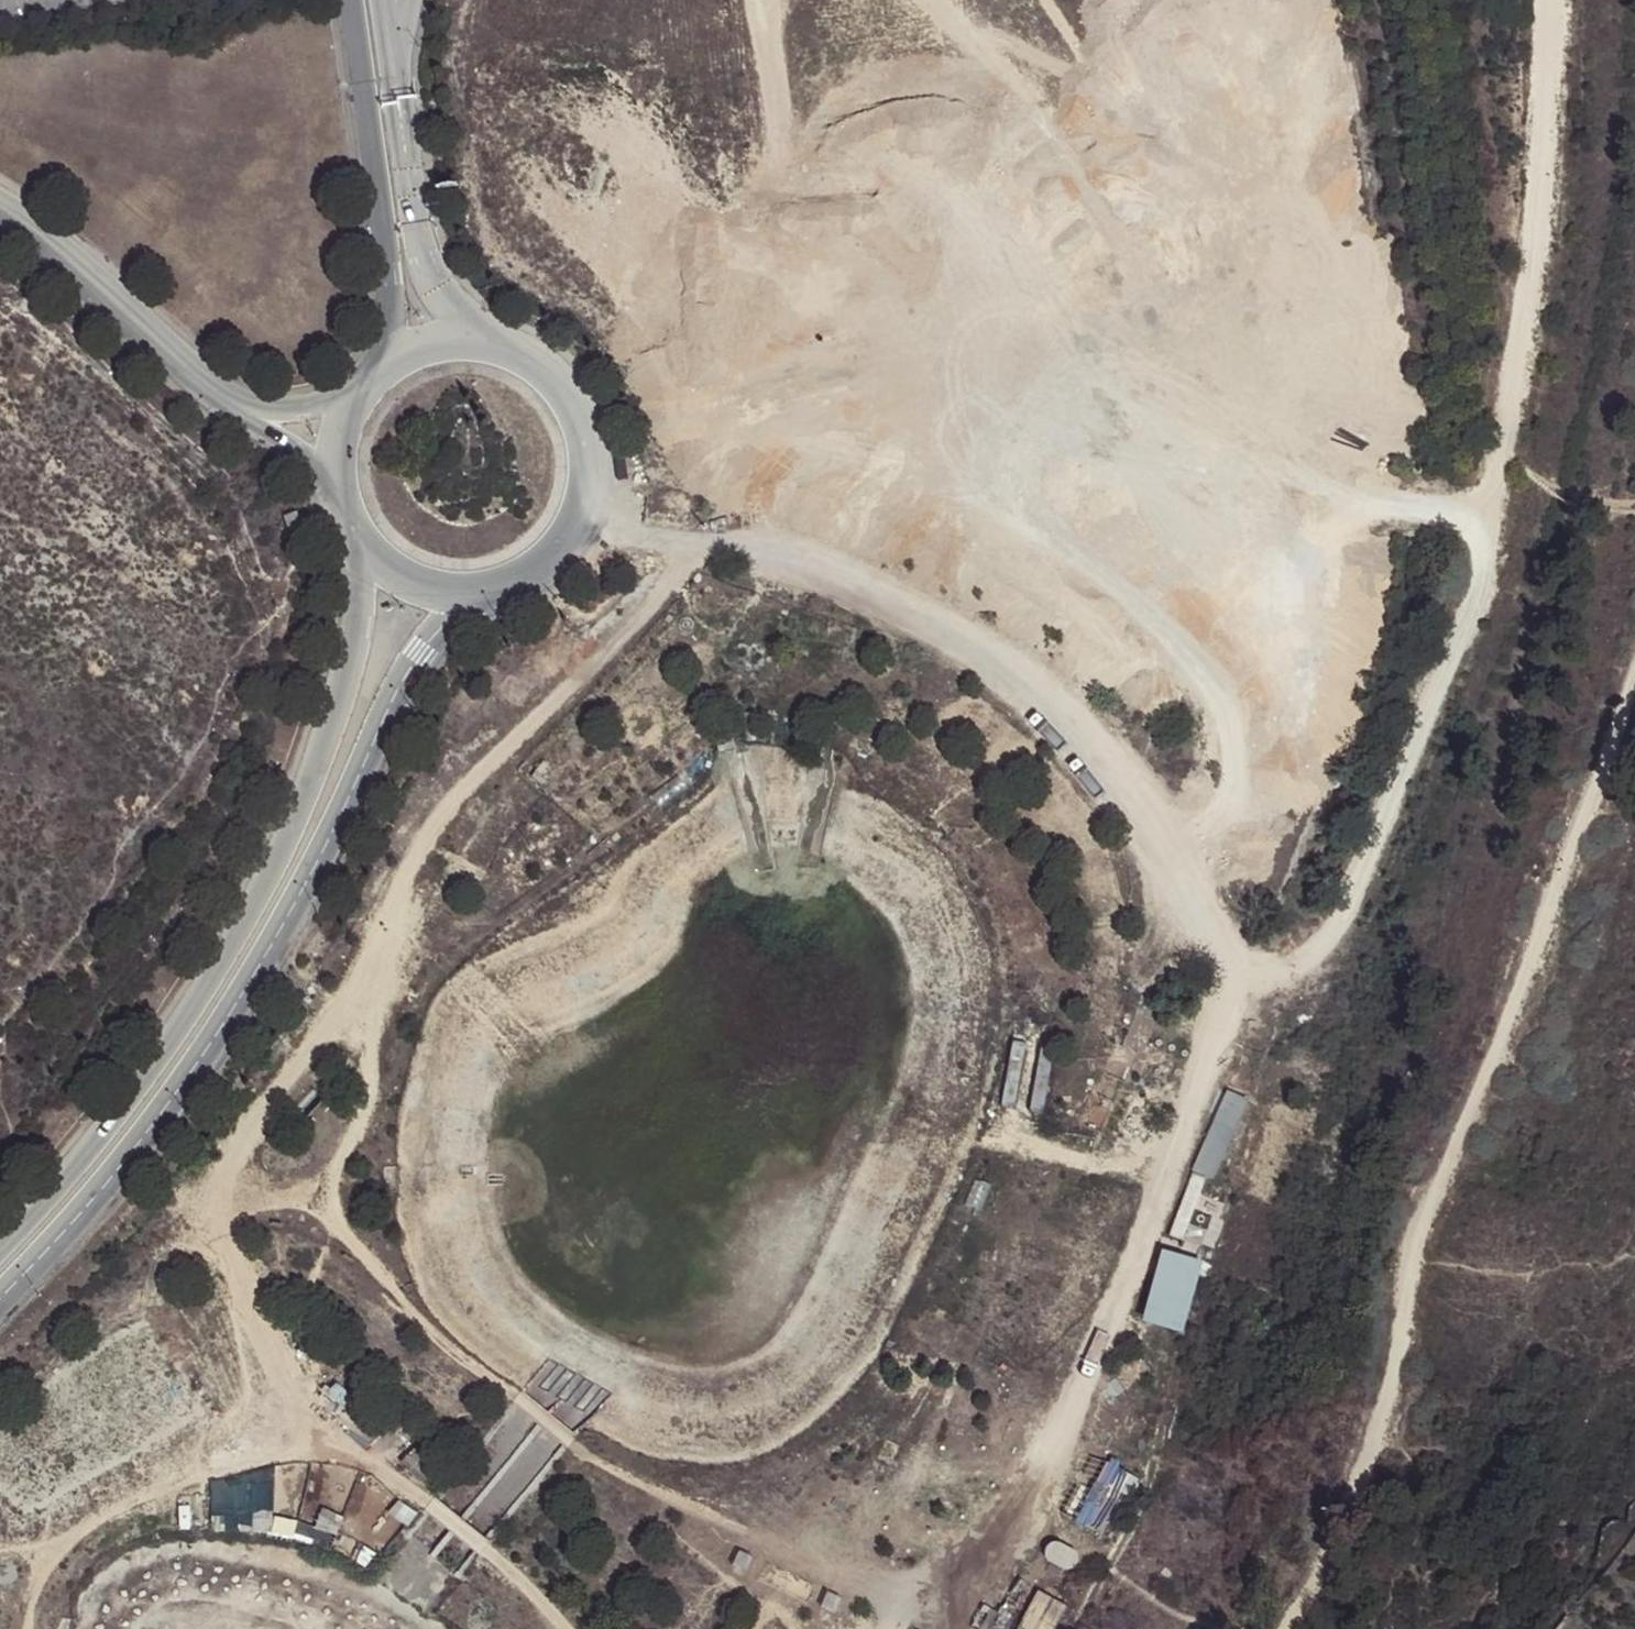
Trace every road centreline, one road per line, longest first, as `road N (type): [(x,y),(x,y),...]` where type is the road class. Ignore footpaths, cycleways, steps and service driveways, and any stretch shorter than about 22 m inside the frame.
road 1 (track): [(1546,0),(1527,308),(1499,459),(1431,679),(1346,897),(1314,954),(1251,971),(1059,1440),(991,1568),(973,1628)]
road 2 (track): [(871,584),(766,595),(696,615),(607,665),(485,785),(429,860),(340,1170),(333,1221),(425,1318),(571,1435),(801,1558)]
road 3 (track): [(1286,1628),(1317,1580),(1373,1444),(1436,1198),(1634,678)]
road 4 (track): [(1251,971),(1109,755),(1058,692),(979,624),(871,584),(793,533),(697,542),(642,536),(583,516)]
road 5 (tertiary): [(466,595),(501,590),(560,551),(590,487),(582,418),(538,362),(471,339),(417,344),(357,393)]
road 6 (tertiary): [(288,875),(163,1081),(0,1275)]
road 7 (track): [(31,1628),(41,1596),(82,1541),(127,1499),(170,1476),(287,1455),(393,1478),(432,1504)]
road 8 (tertiary): [(366,553),(330,741),(288,875)]
road 9 (tertiary): [(288,875),(466,595)]
road 10 (tertiary): [(0,207),(218,395),(255,417)]
road 11 (track): [(1481,517),(1226,473)]
road 12 (track): [(801,1558),(916,1594),(991,1568)]
road 13 (track): [(697,542),(607,665)]
road 14 (track): [(777,141),(763,0)]

